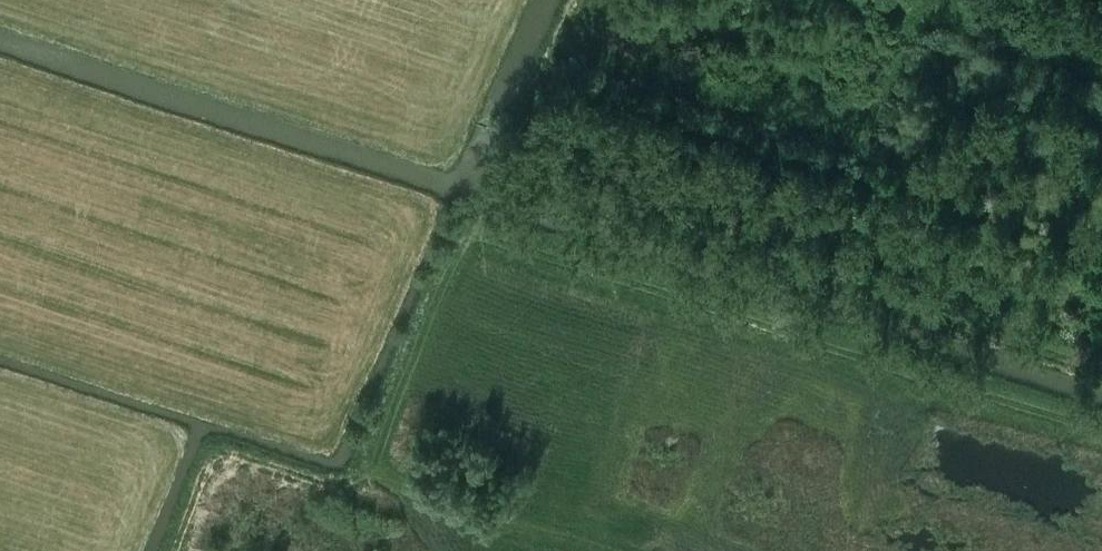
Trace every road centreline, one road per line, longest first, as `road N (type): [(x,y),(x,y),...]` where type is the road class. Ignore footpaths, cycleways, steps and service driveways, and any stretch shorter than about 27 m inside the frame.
road 1 (track): [(380,466),(380,433),(473,238),(1101,434)]
road 2 (track): [(1101,372),(631,224)]
road 3 (track): [(618,550),(380,466),(344,489),(218,451)]

